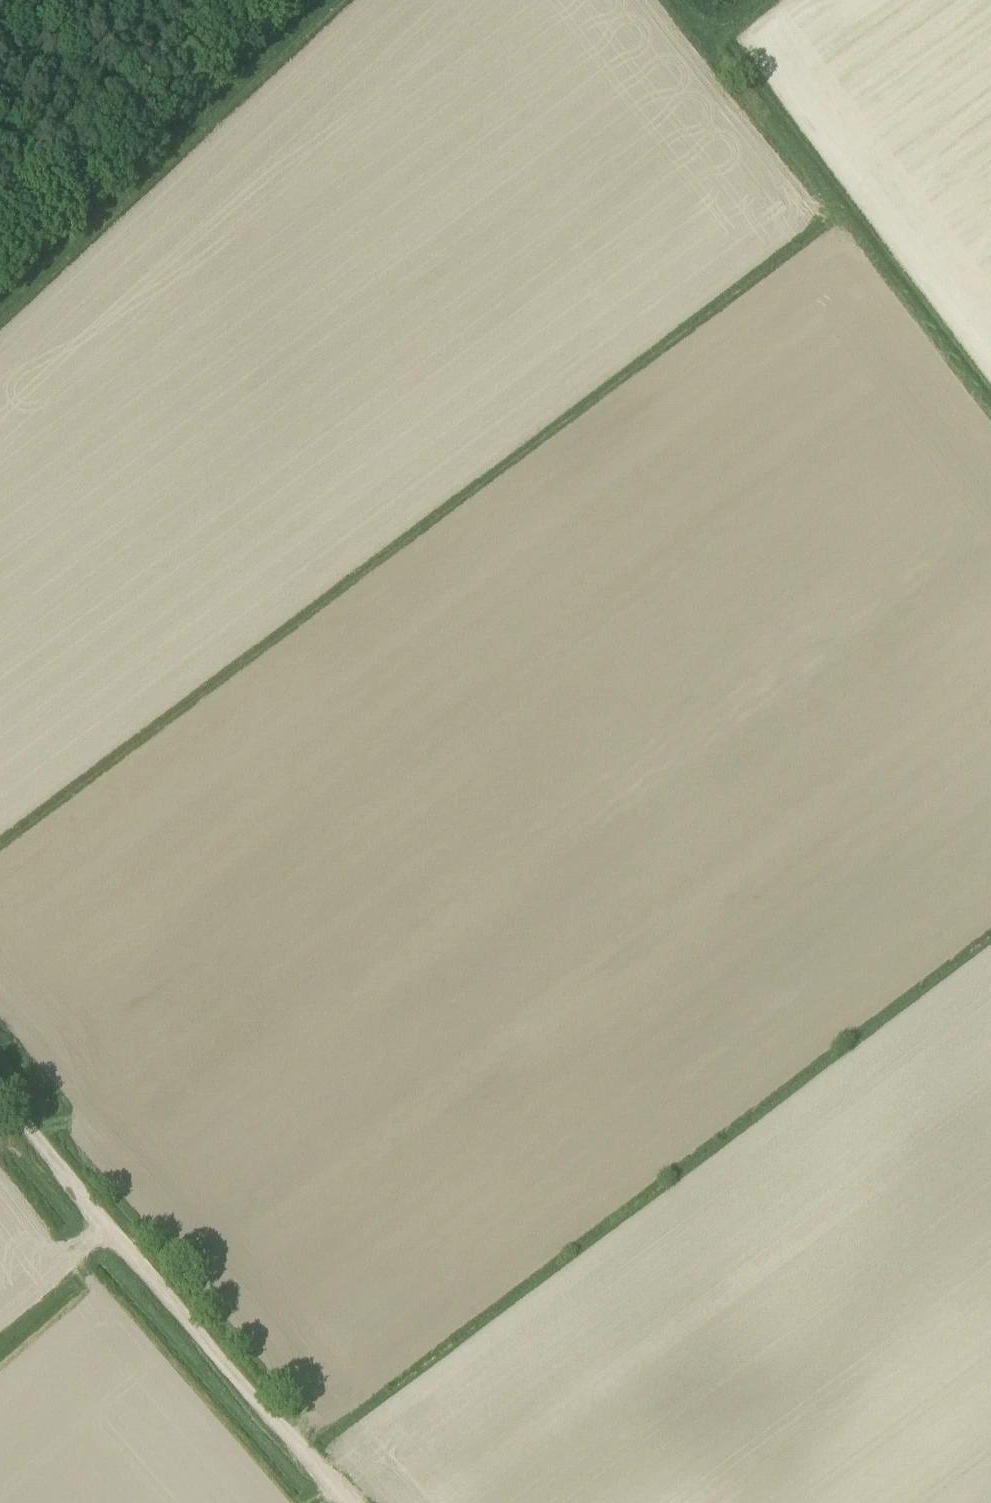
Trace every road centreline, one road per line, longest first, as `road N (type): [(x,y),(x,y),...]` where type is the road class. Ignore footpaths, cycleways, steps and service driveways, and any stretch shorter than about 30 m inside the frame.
road 1 (track): [(0,1102),(347,1502)]

